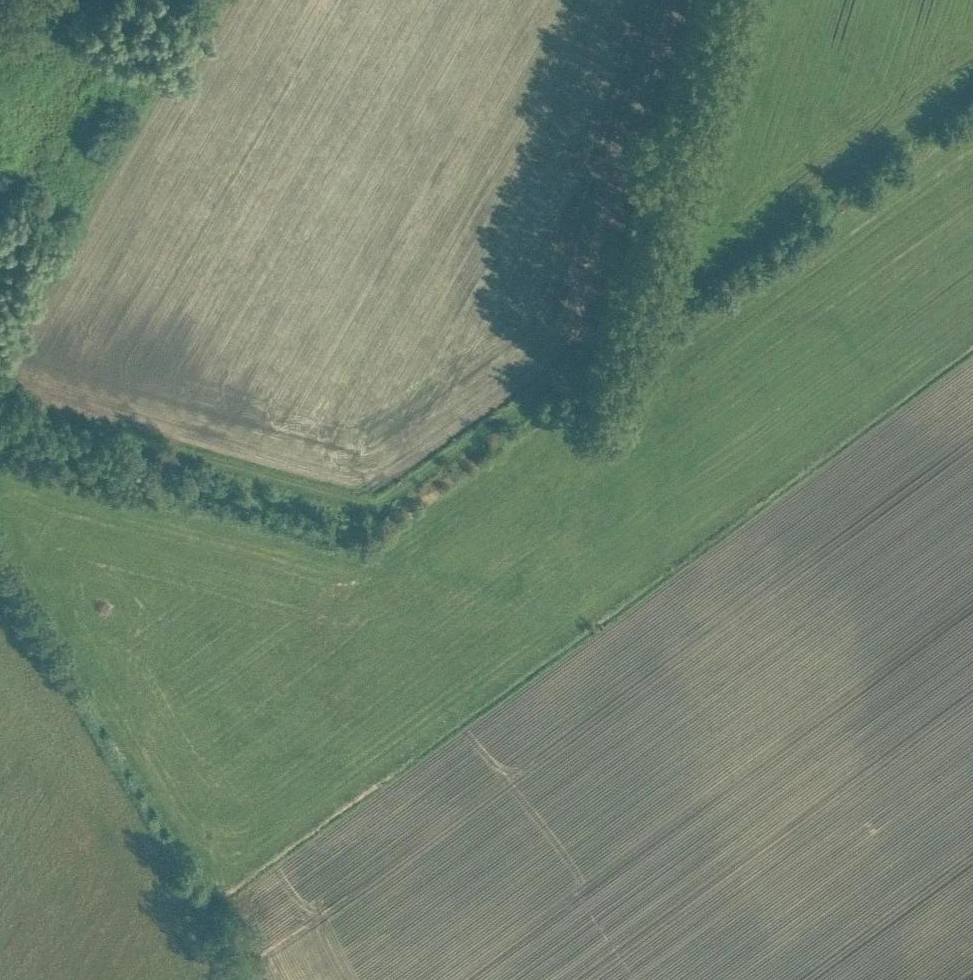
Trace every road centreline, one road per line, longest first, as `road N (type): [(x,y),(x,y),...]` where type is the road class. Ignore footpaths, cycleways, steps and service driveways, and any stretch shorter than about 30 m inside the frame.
road 1 (track): [(608,360),(717,0)]

